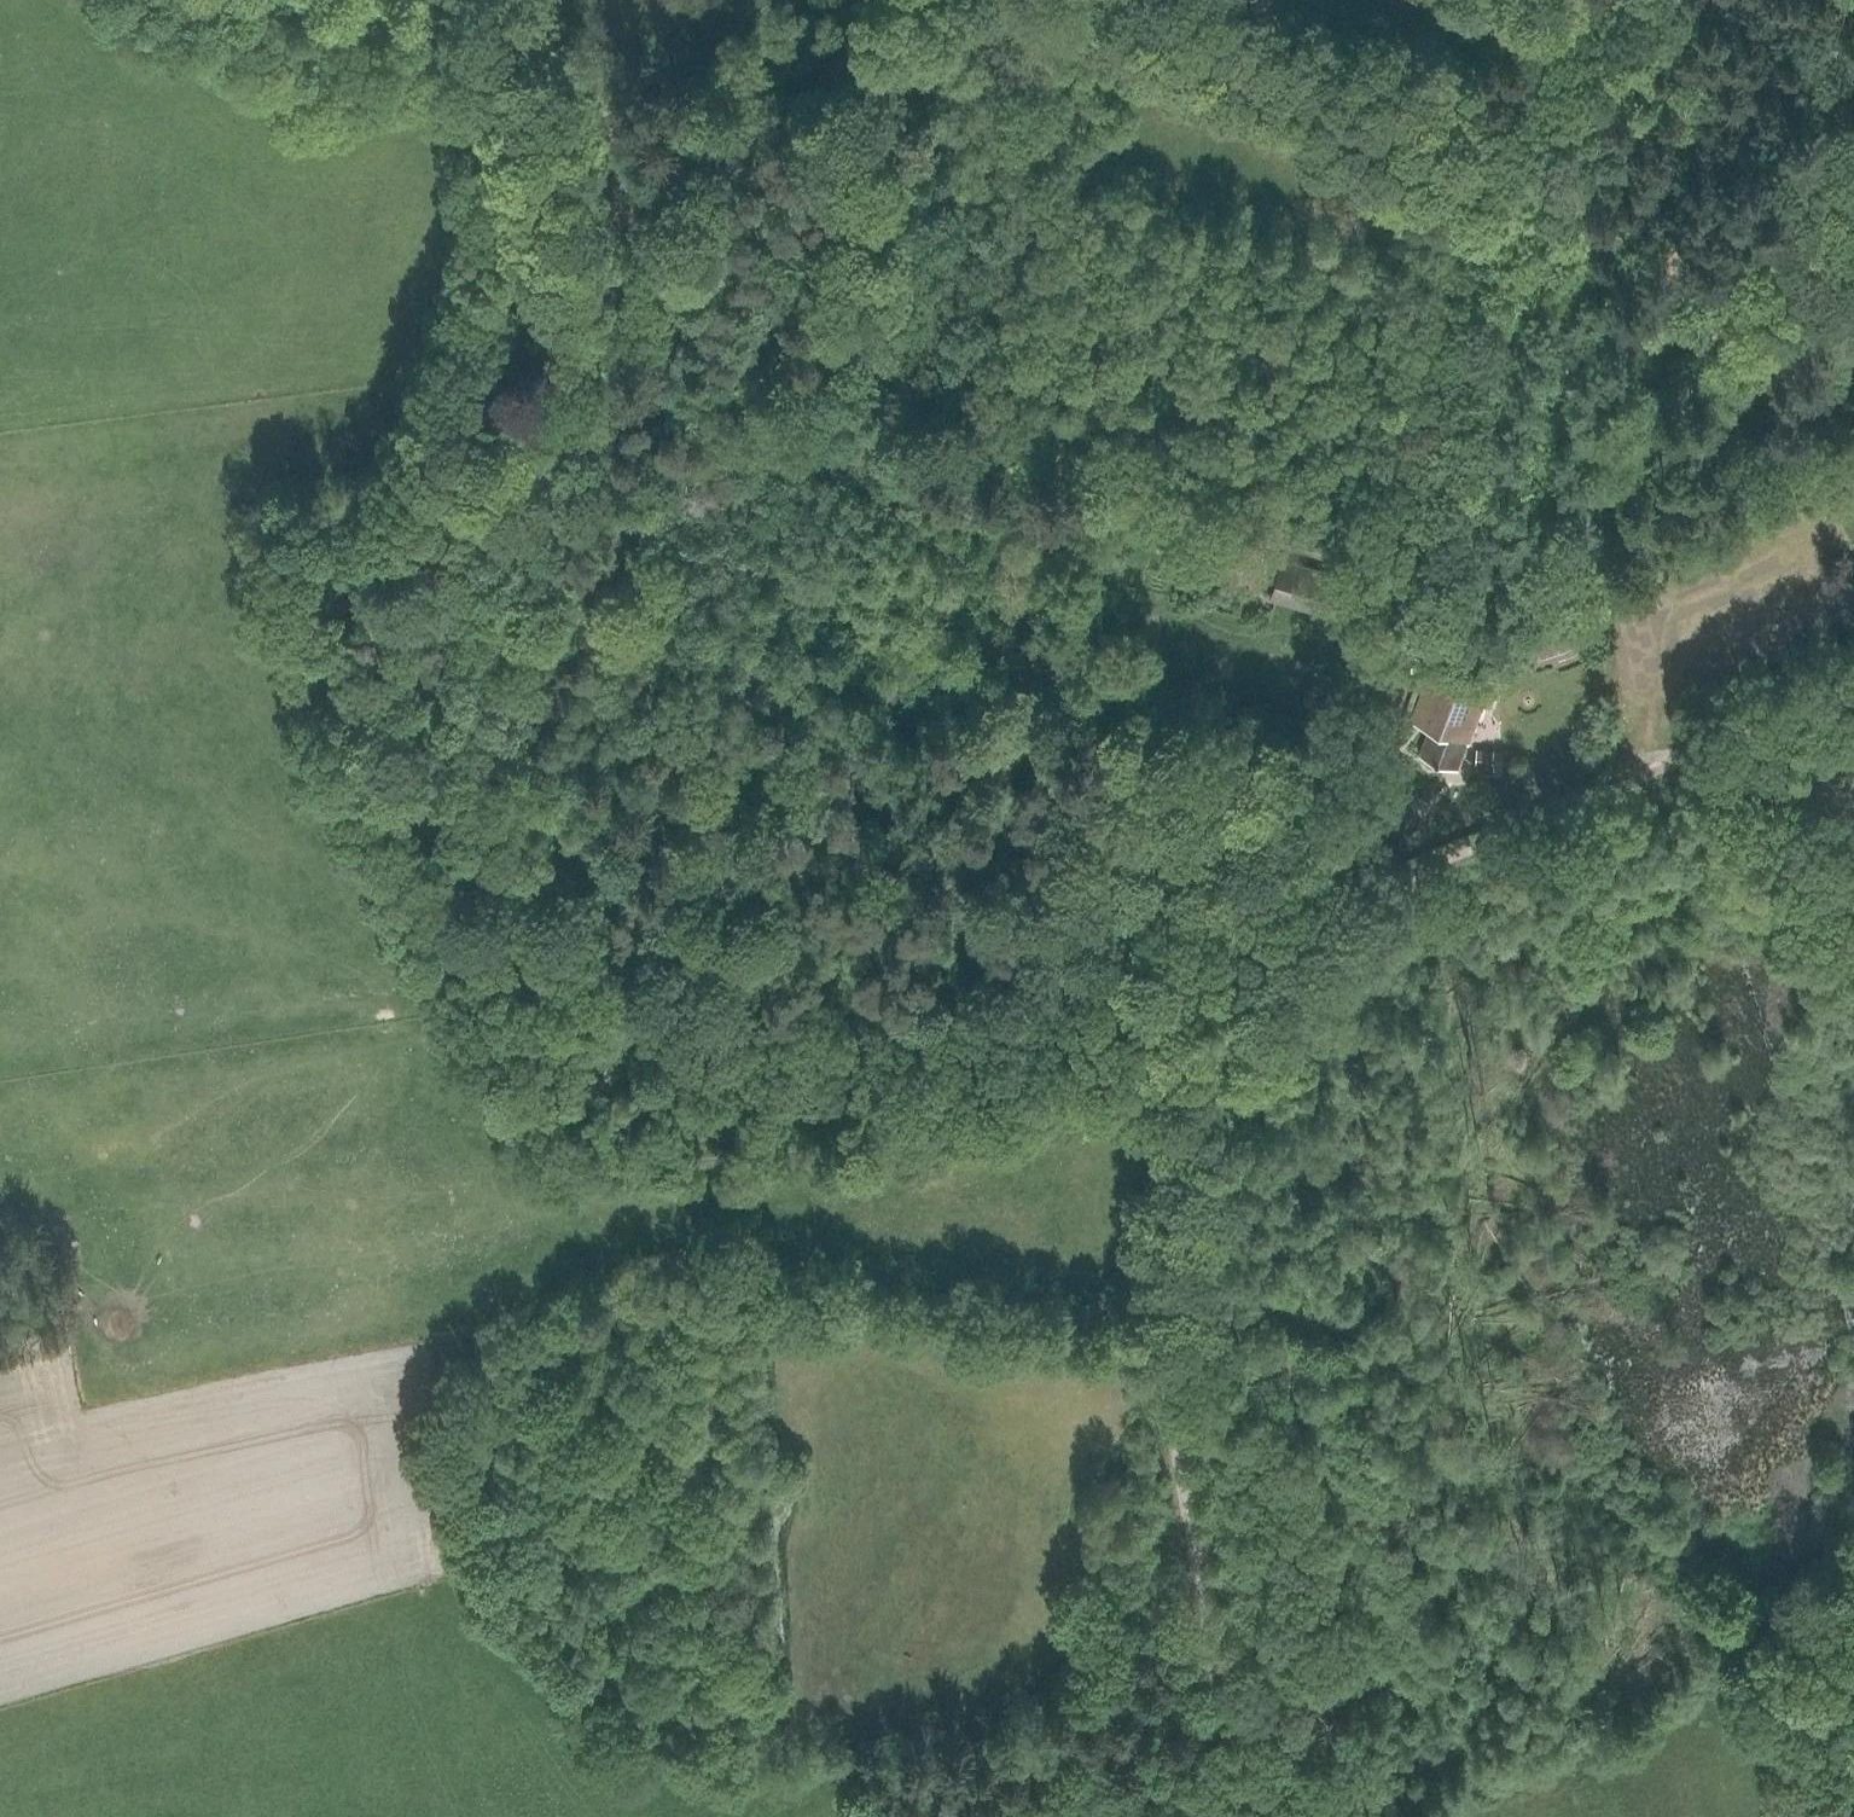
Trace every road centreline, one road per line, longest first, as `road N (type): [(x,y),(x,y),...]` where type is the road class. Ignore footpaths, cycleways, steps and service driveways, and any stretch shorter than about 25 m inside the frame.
road 1 (track): [(1291,919),(1377,743),(1405,656),(1435,522),(1455,368),(1492,222),(1612,0)]
road 2 (track): [(1238,1816),(1174,1427),(1167,1283),(1189,1169),(1222,1067),(1291,919)]
road 3 (track): [(1853,868),(1720,761),(1658,761),(1566,808),(1291,919)]
road 4 (track): [(1834,1816),(1784,1673),(1853,1587)]

